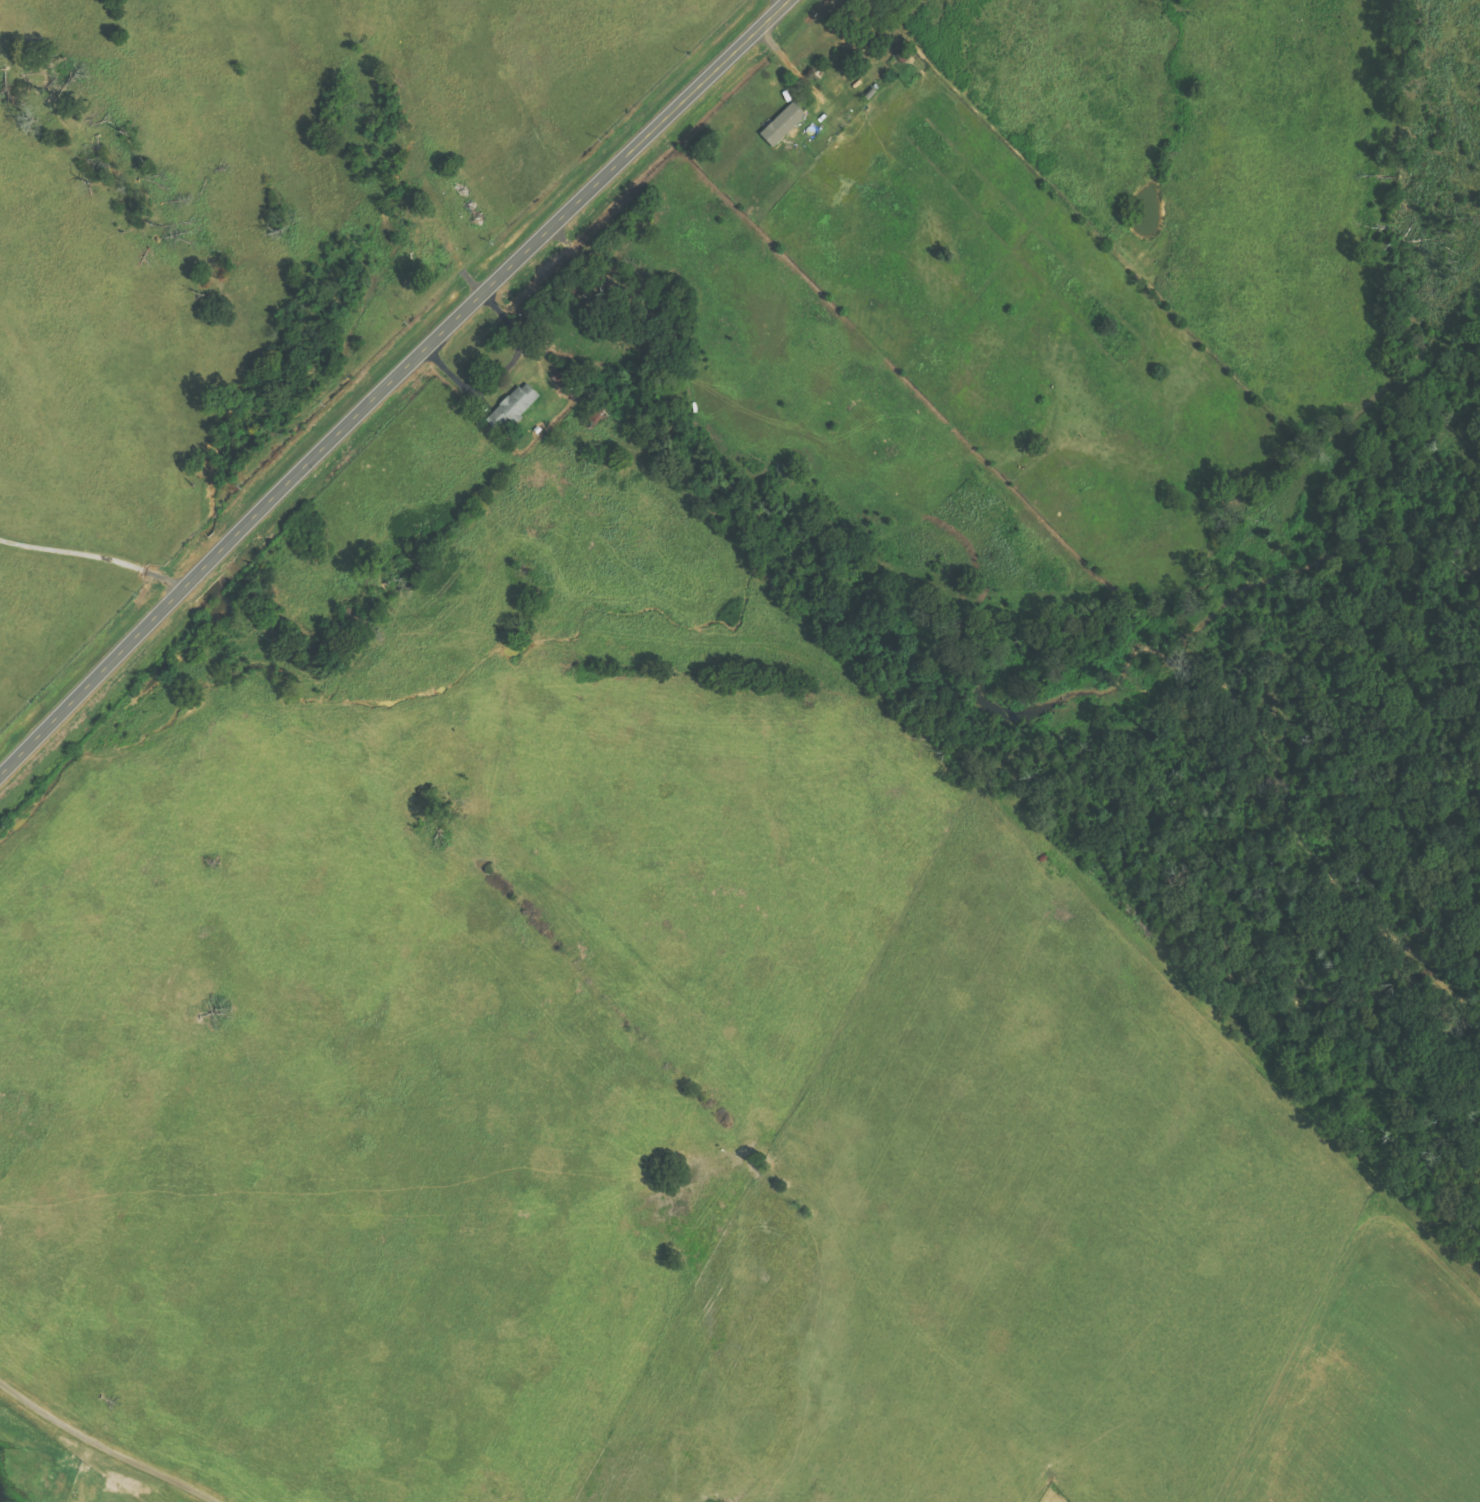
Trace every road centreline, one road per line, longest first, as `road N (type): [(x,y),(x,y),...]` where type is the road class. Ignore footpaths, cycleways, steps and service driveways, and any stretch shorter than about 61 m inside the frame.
road 1 (tertiary): [(0,777),(308,466),(792,0)]

